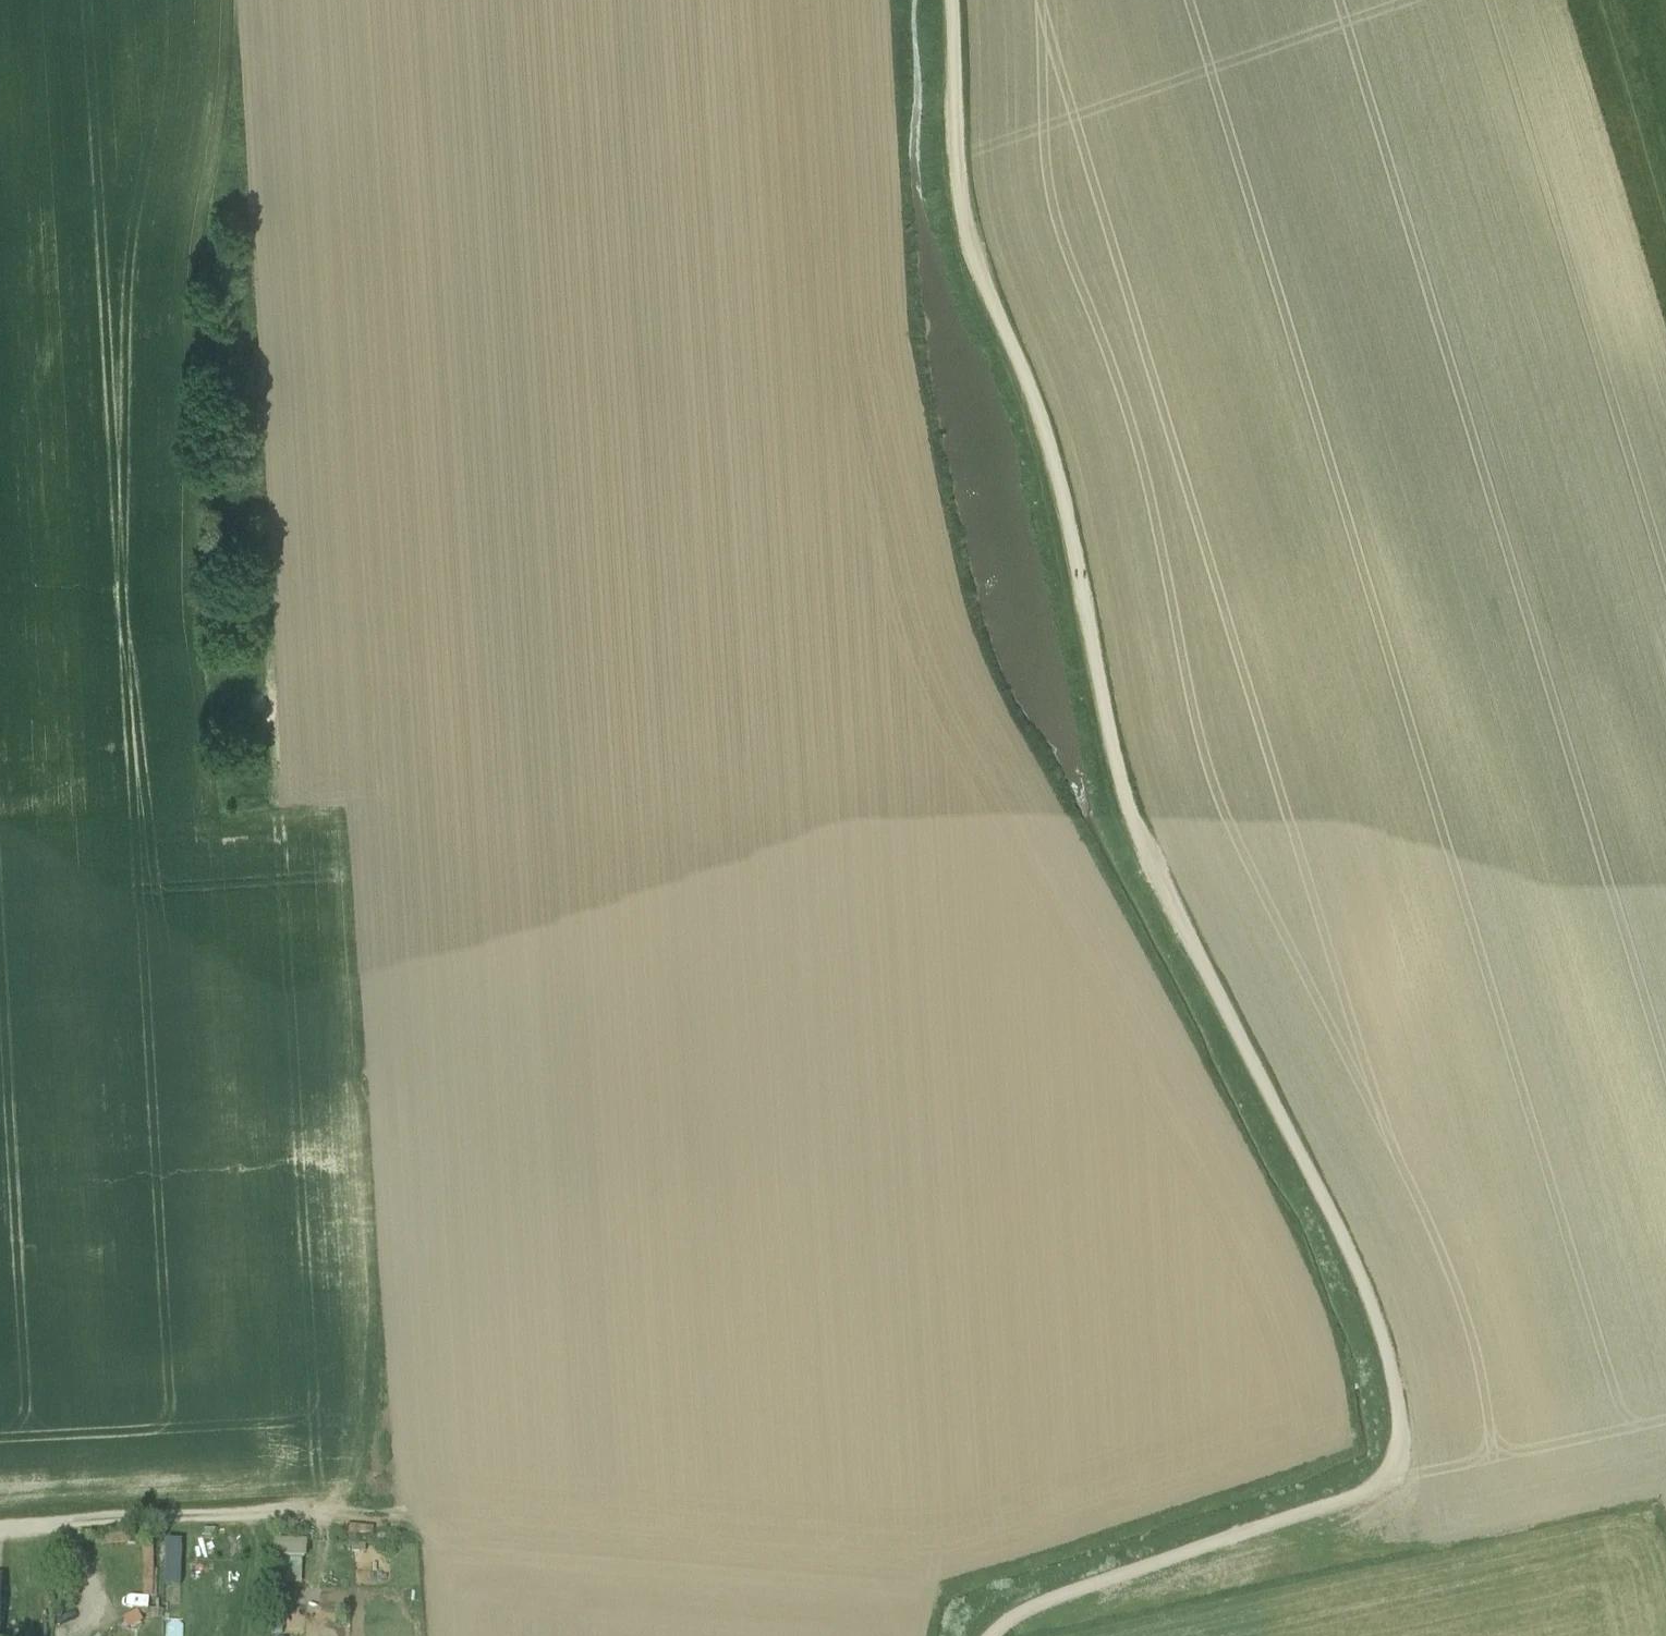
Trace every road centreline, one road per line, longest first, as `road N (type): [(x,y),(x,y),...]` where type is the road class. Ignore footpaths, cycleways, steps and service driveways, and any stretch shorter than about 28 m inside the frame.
road 1 (track): [(951,0),(956,178),(966,232),(1054,459),(1124,799),(1169,907),(1311,1178),(1380,1339),(1404,1441),(1398,1473),(1373,1491),(1041,1604),(992,1635)]
road 2 (track): [(0,1531),(355,1513)]

